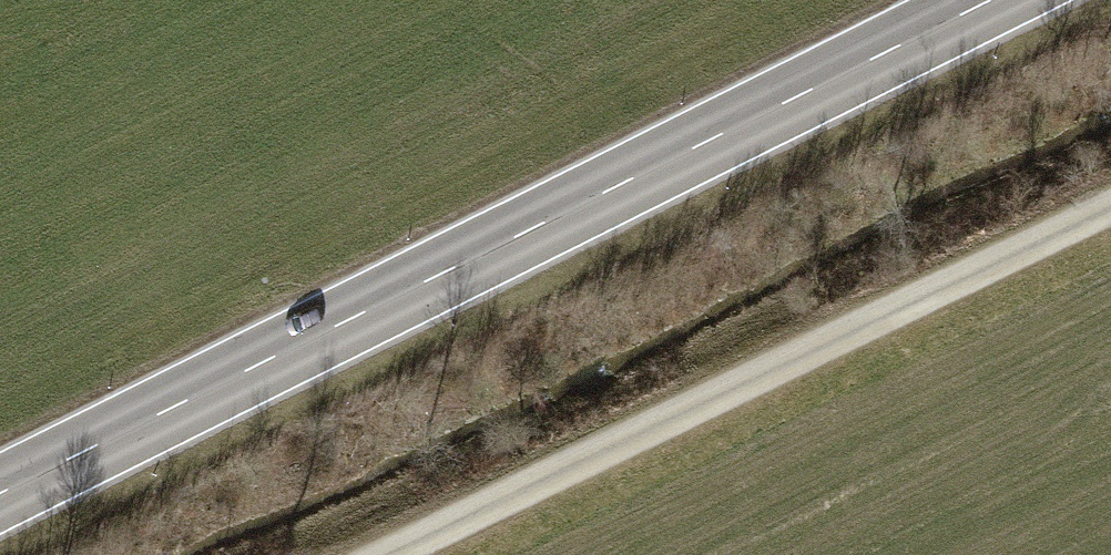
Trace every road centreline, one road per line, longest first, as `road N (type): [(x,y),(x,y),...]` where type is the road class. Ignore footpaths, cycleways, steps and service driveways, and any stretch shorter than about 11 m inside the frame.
road 1 (secondary): [(993,0),(0,495)]
road 2 (track): [(400,554),(1110,209)]

